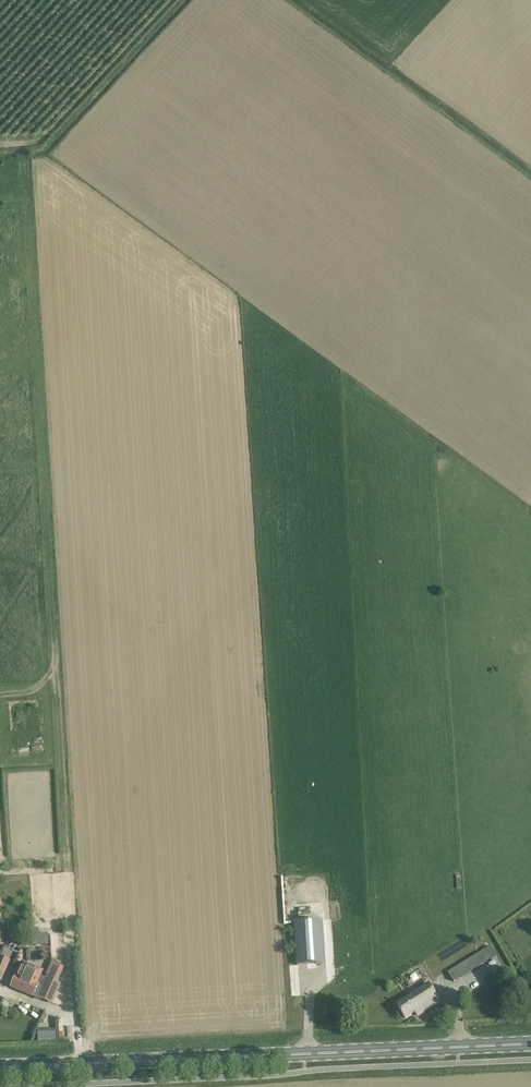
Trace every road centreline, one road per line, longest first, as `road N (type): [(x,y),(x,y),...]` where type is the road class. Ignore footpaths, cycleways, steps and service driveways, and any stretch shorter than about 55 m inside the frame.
road 1 (primary): [(0,1067),(530,1045)]

